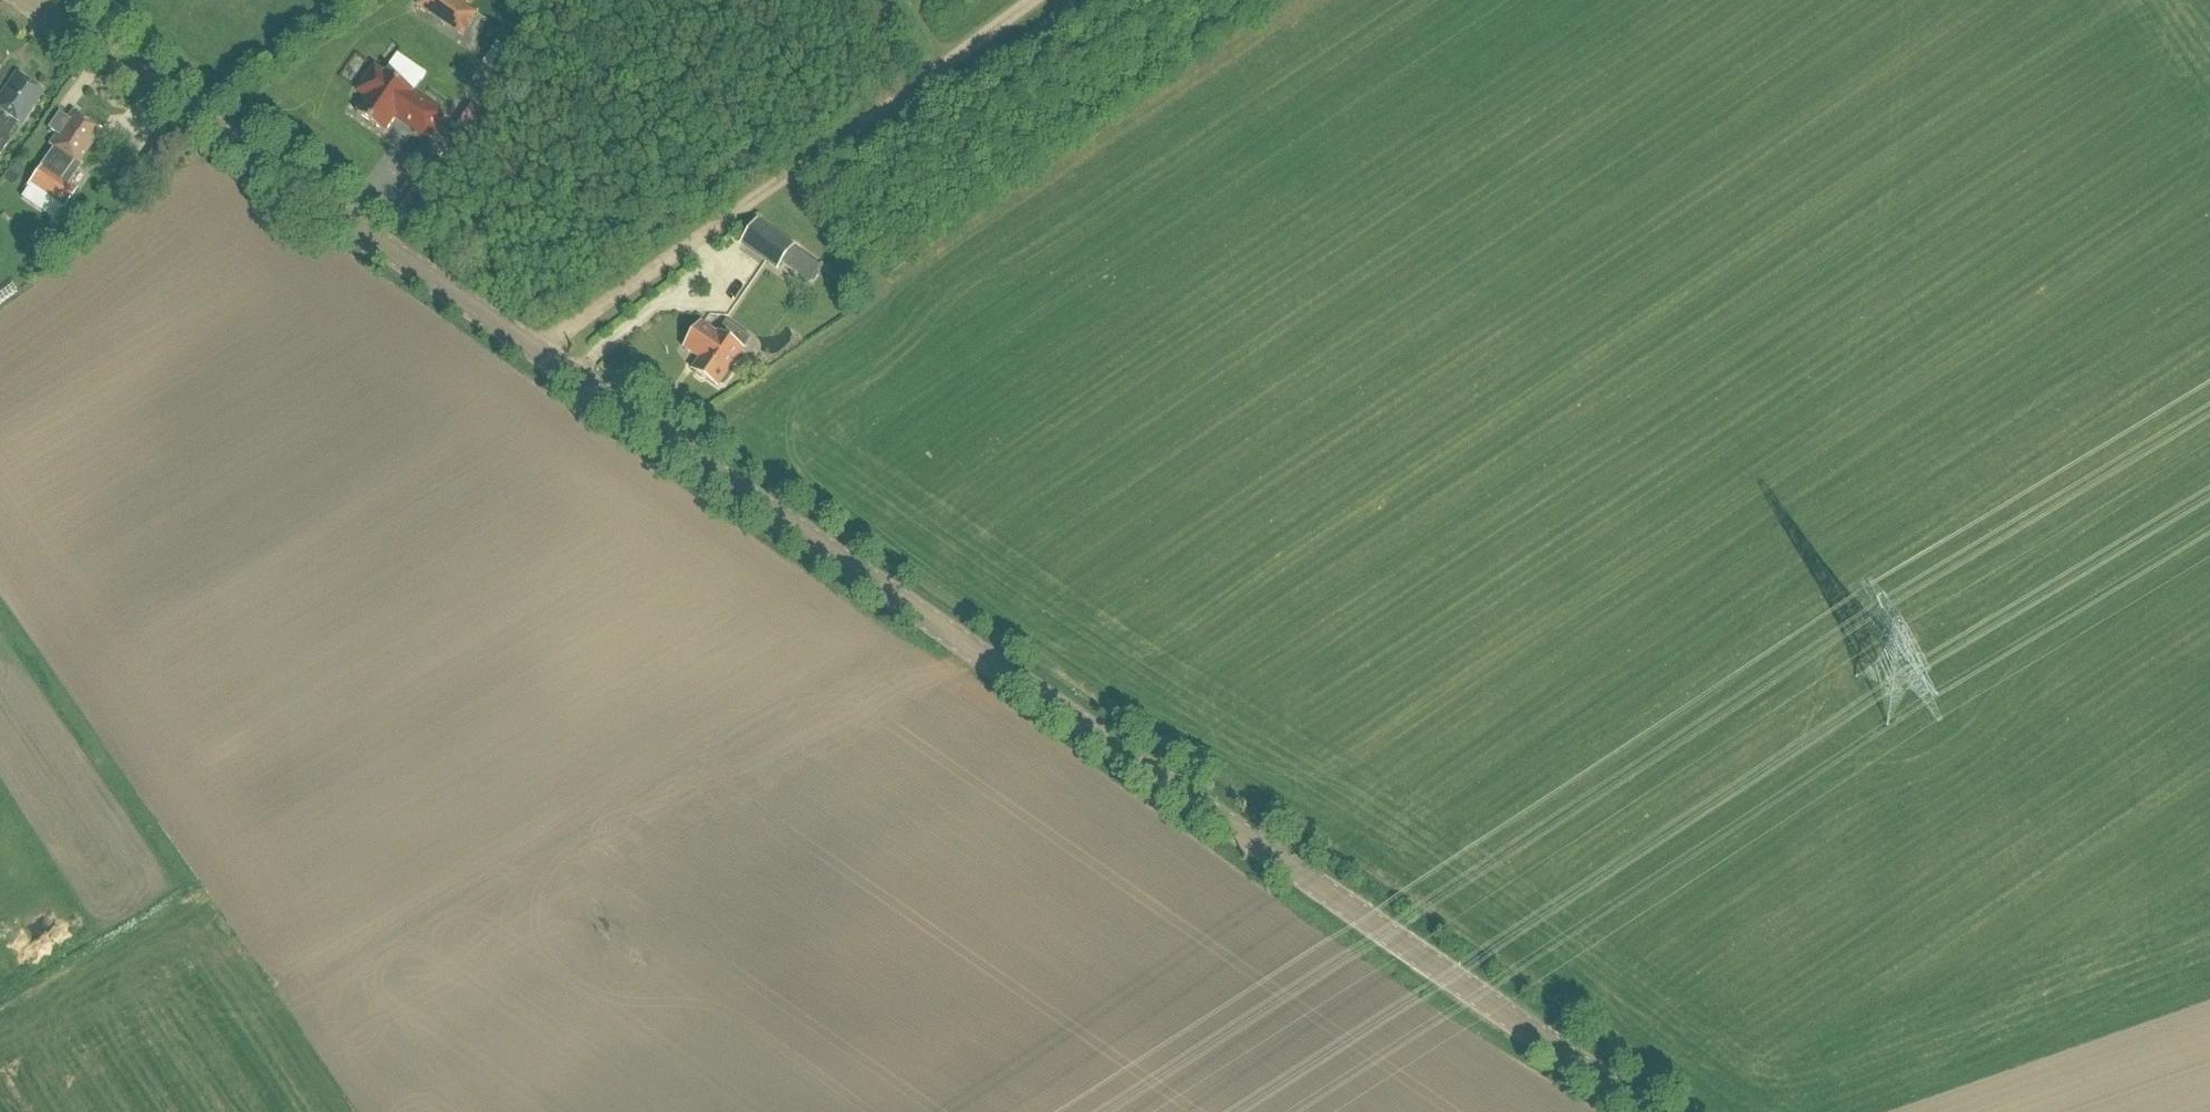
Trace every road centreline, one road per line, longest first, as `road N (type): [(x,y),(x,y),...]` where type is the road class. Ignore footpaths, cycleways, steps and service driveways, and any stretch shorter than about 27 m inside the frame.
road 1 (tertiary): [(1649,1111),(25,0)]
road 2 (track): [(1035,0),(534,350)]

